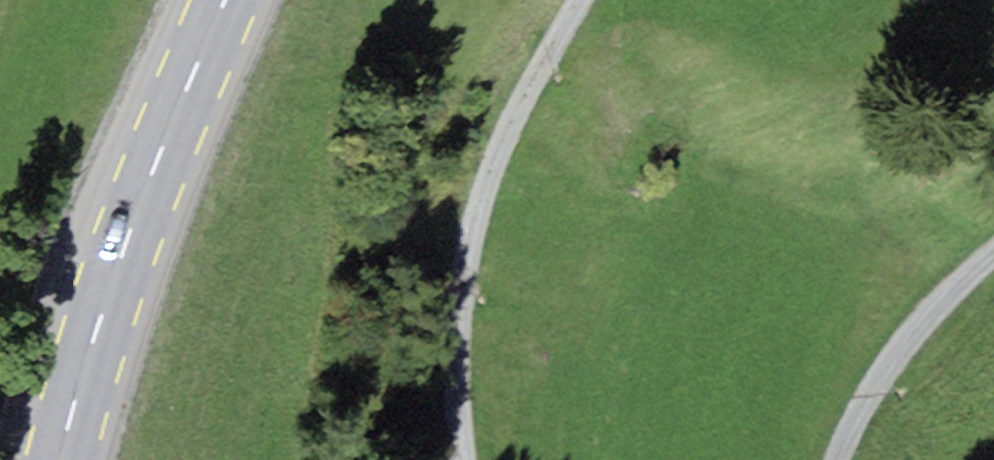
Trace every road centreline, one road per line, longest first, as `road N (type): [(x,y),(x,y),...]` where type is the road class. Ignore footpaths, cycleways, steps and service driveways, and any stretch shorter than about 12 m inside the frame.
road 1 (primary): [(62,459),(141,199),(227,0)]
road 2 (track): [(597,0),(520,139),(480,247),(466,352),(470,459)]
road 3 (track): [(840,459),(855,423),(926,325),(993,260)]

